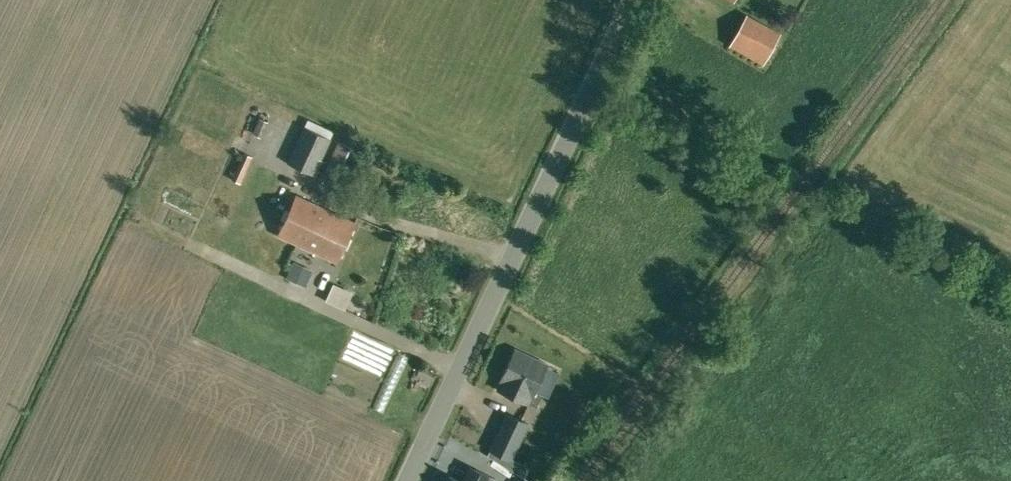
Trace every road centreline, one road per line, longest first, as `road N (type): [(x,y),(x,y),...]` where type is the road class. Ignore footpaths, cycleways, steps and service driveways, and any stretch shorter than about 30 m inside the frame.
road 1 (unclassified): [(409,480),(631,0)]

